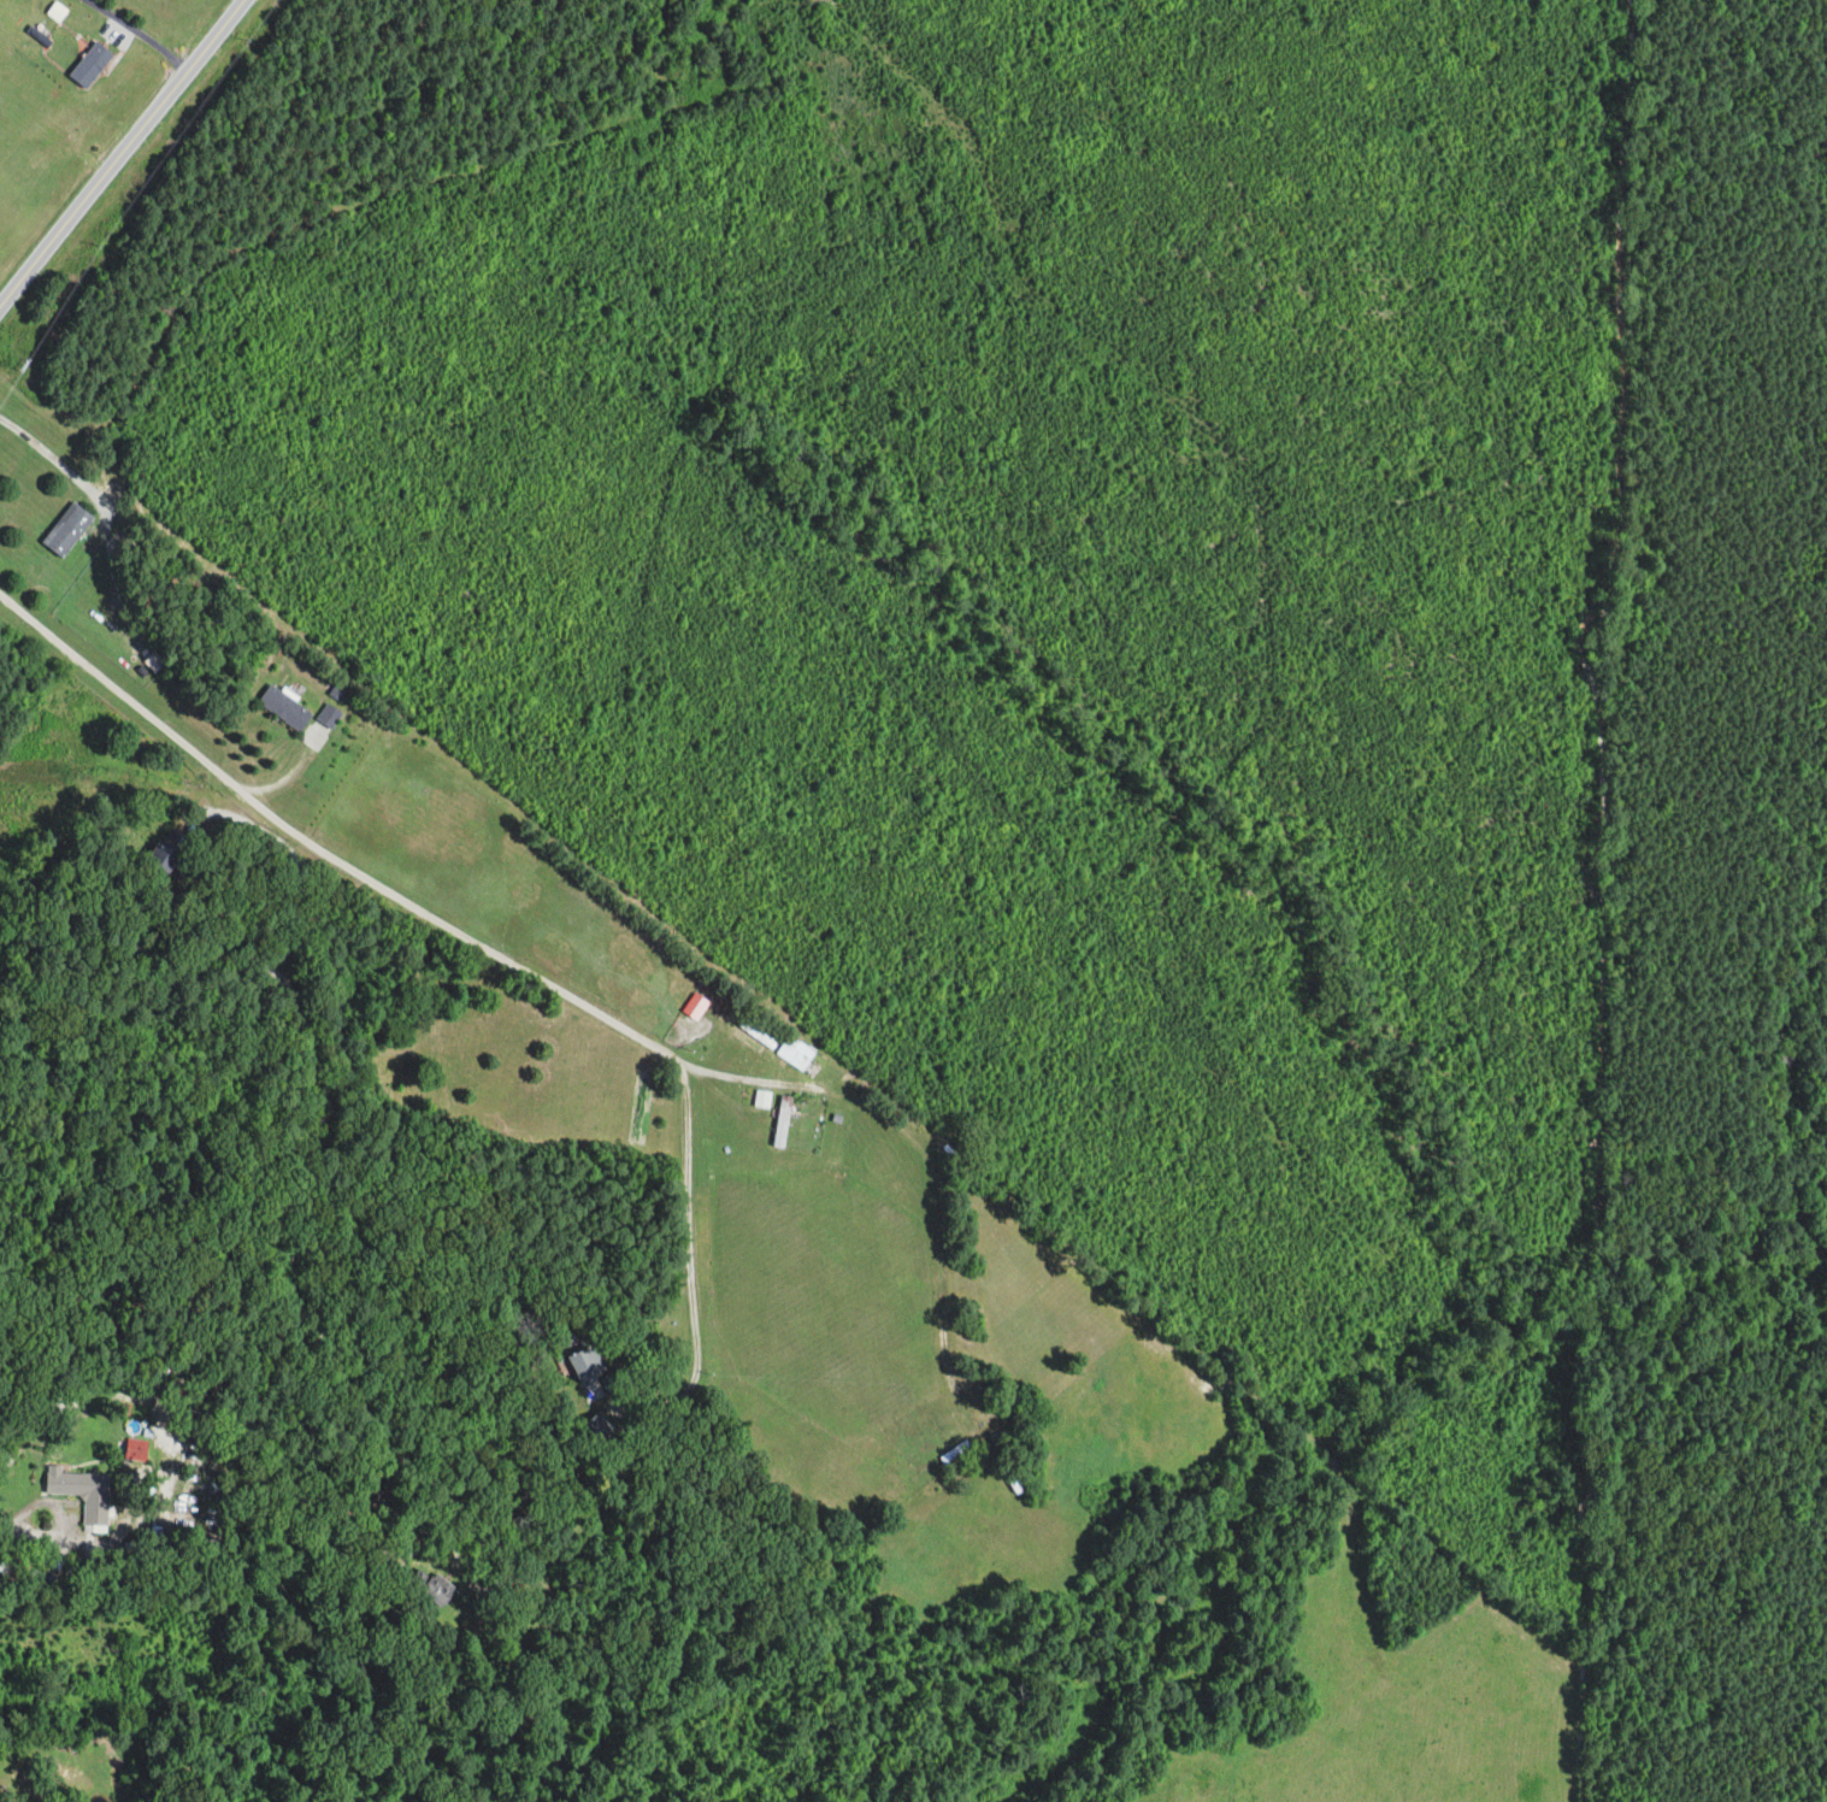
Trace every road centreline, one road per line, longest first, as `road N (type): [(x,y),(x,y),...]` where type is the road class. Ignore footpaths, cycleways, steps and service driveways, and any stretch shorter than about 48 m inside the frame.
road 1 (residential): [(0,601),(263,803),(648,1038),(682,1103),(700,1437)]
road 2 (track): [(489,1535),(440,1483),(400,1464),(324,1335),(295,1302),(285,1265),(308,1195),(313,1107),(288,991),(244,959),(0,938)]
road 3 (residential): [(0,310),(241,0)]

